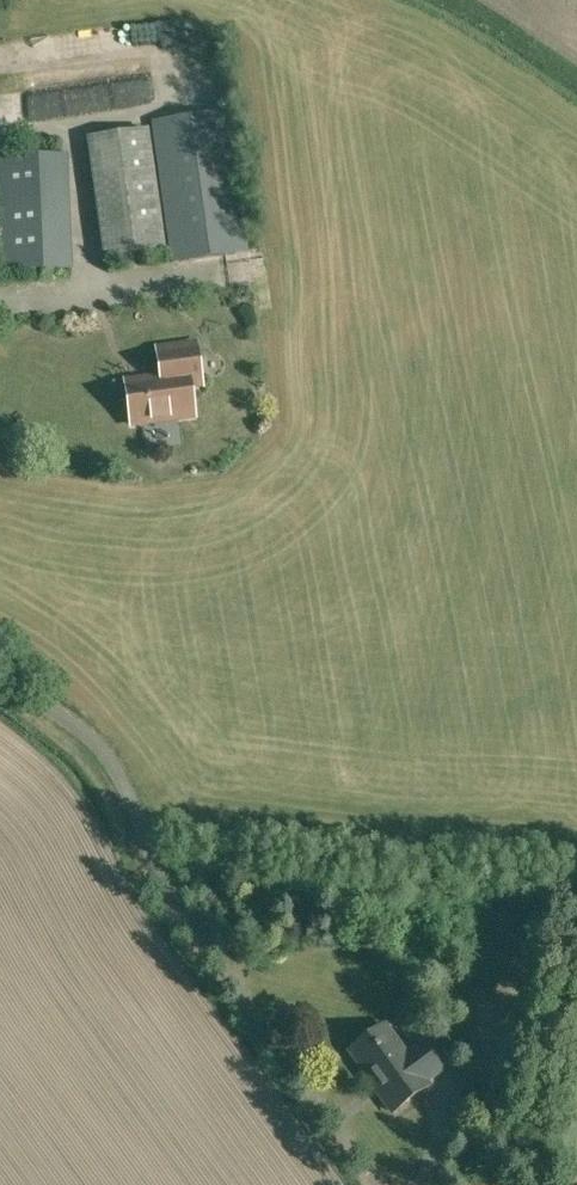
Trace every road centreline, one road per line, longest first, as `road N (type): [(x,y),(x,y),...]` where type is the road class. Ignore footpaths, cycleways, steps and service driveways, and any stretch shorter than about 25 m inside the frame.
road 1 (unclassified): [(0,677),(102,750),(137,810)]

